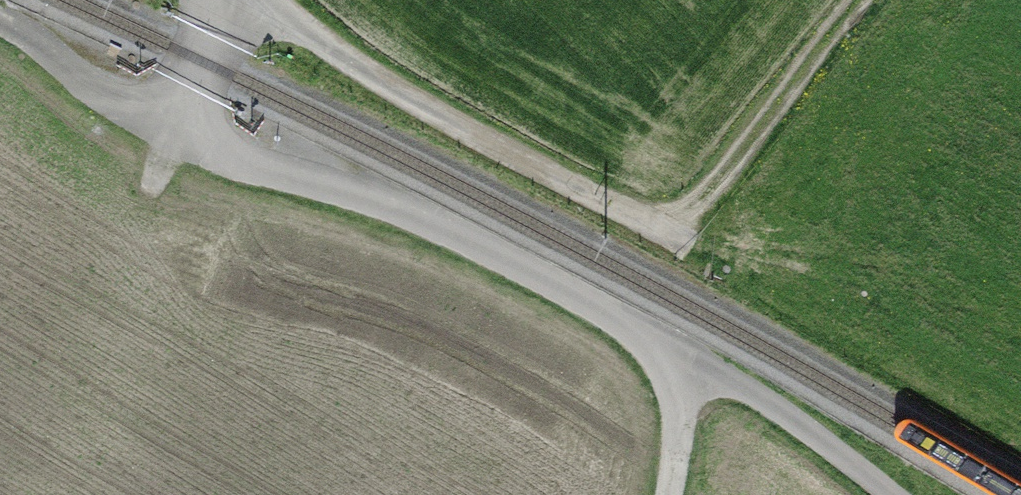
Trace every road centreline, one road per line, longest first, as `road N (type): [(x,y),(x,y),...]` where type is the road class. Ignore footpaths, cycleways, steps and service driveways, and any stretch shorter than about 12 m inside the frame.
road 1 (track): [(25,52),(139,131),(252,176),(387,214),(687,371)]
road 2 (track): [(252,0),(444,127),(695,263)]
road 3 (track): [(687,371),(875,494)]
road 4 (track): [(191,154),(218,0)]
road 5 (track): [(687,371),(672,494)]

